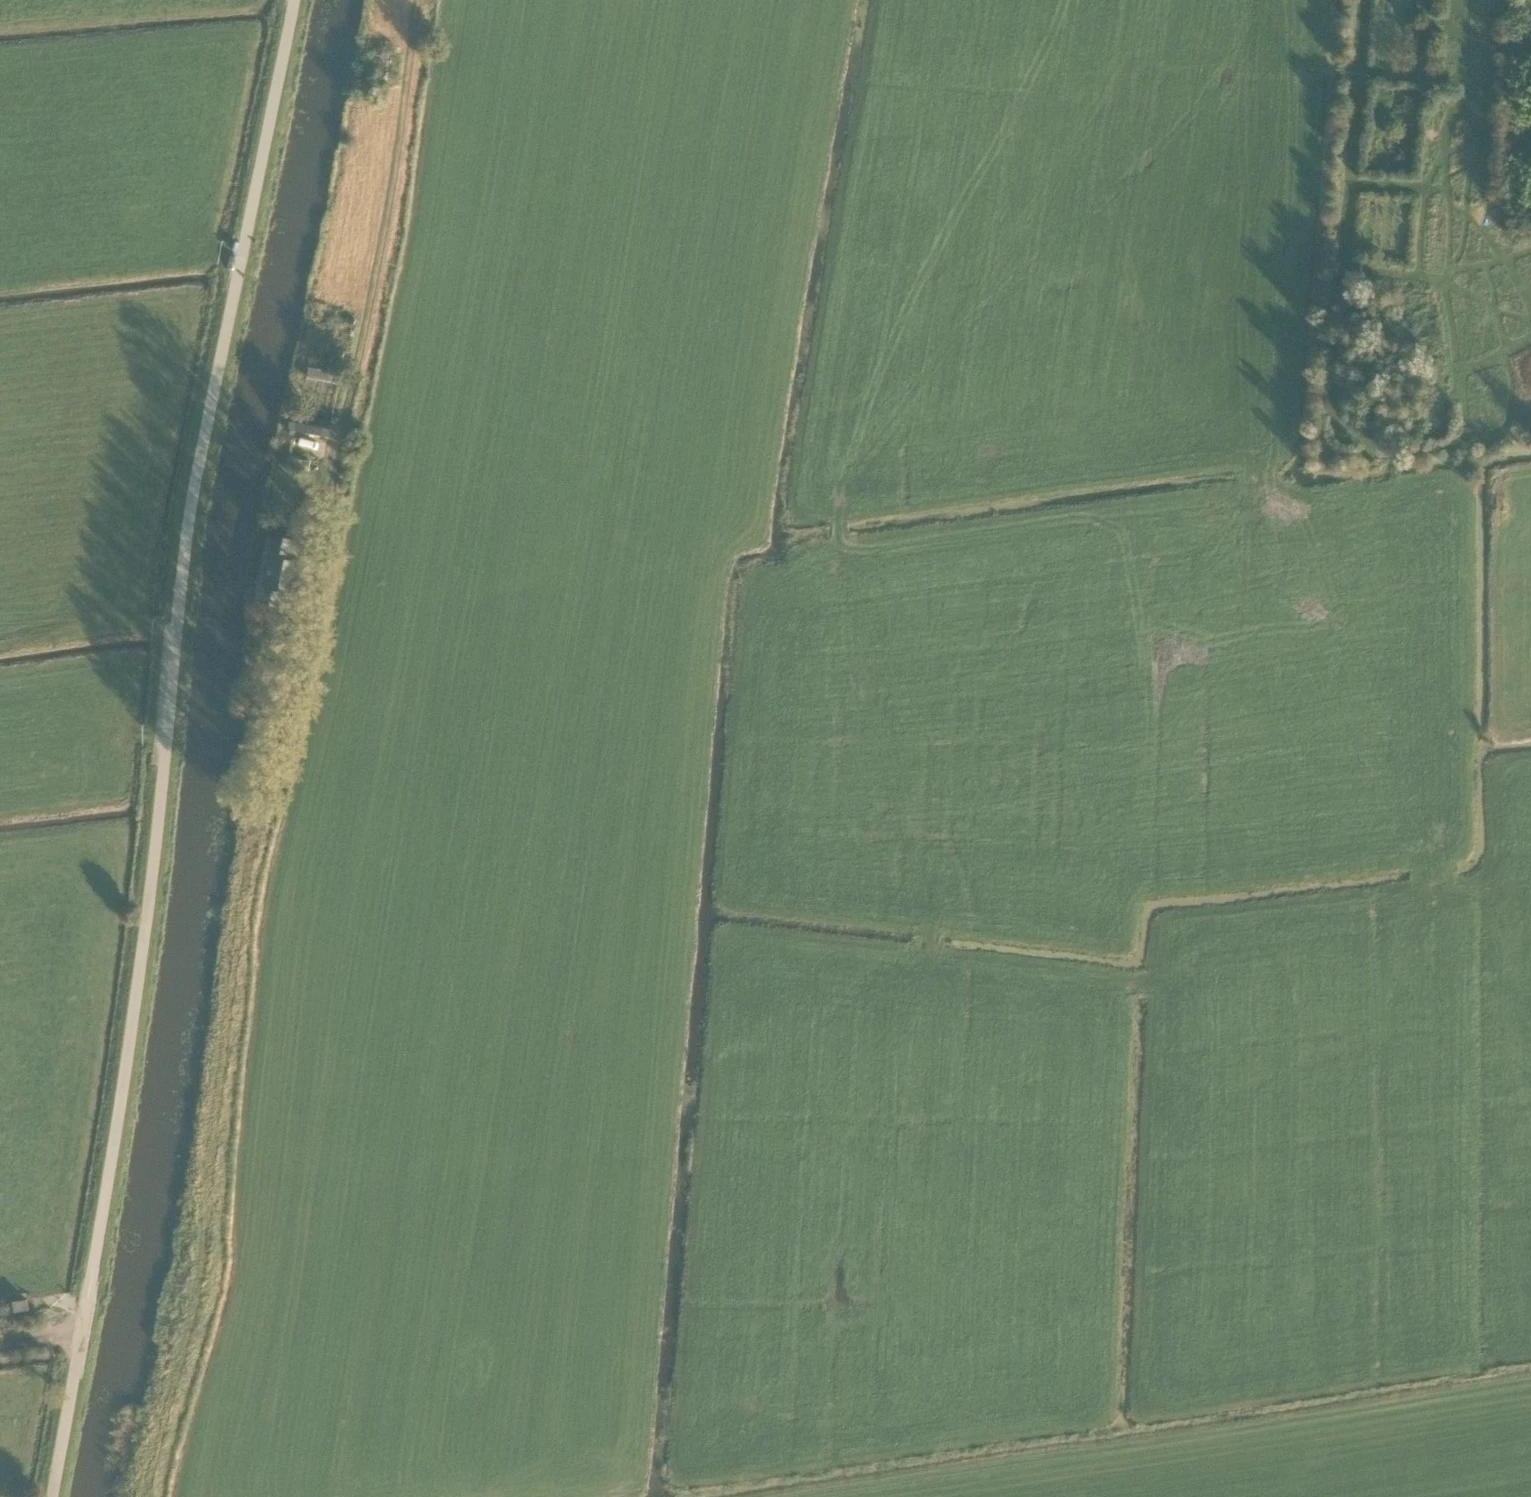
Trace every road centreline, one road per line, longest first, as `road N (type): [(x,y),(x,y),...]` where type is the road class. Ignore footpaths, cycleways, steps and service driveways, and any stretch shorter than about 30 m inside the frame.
road 1 (unclassified): [(50,1496),(102,1248),(166,744),(176,584),(293,0)]
road 2 (track): [(146,1496),(187,1345),(246,893),(311,602)]

